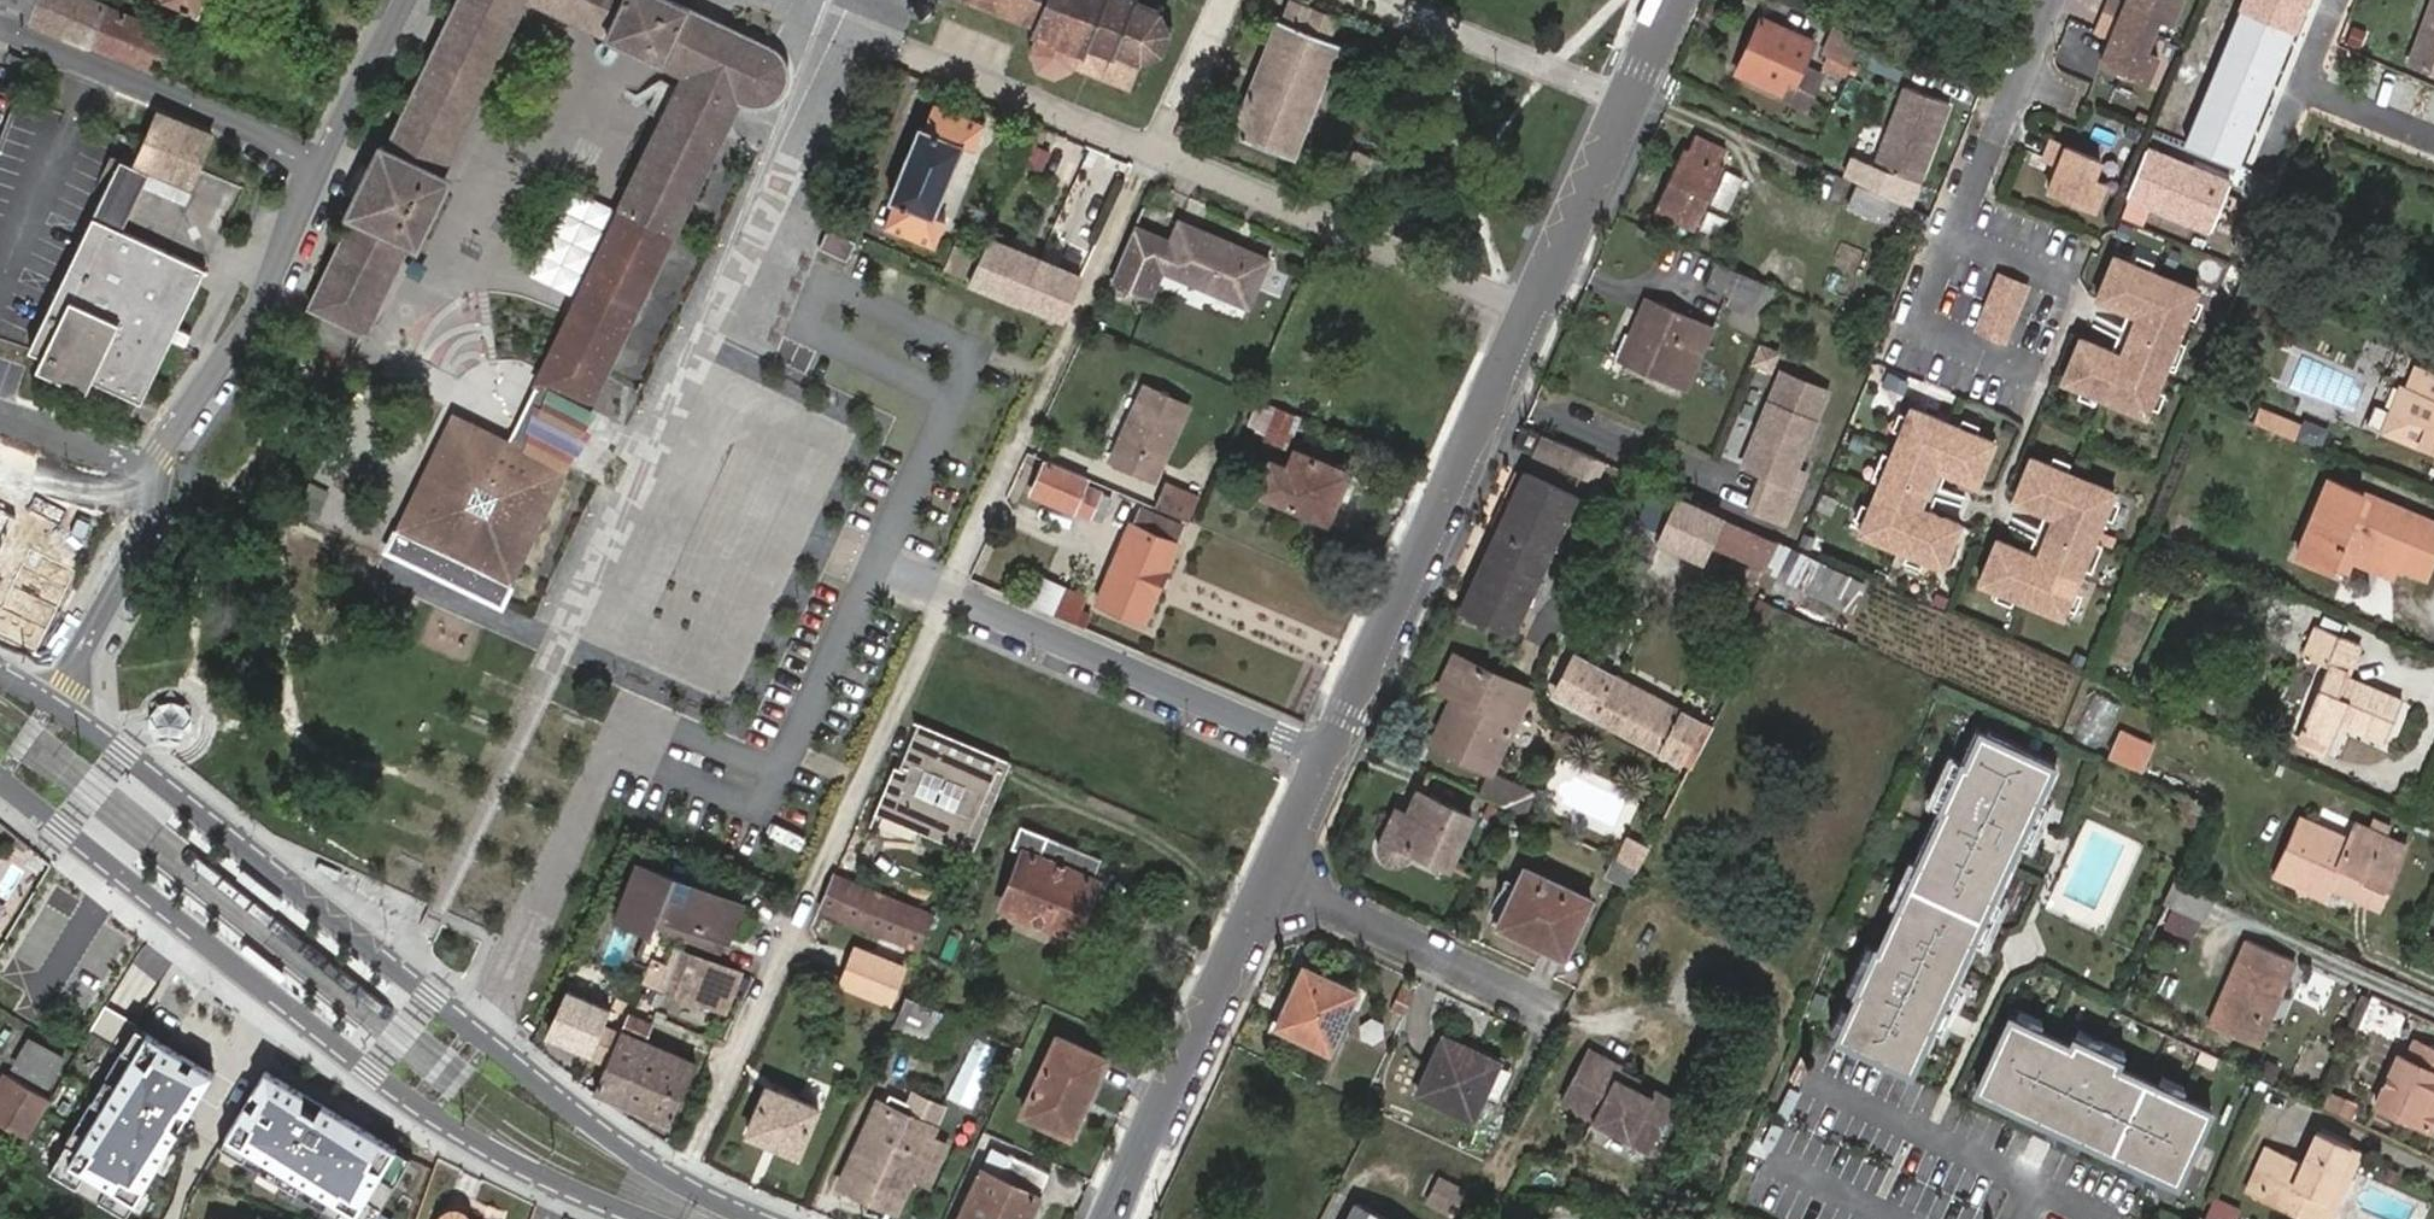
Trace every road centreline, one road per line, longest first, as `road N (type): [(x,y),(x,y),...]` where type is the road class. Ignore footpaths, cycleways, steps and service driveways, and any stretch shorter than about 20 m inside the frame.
road 1 (residential): [(1675,0),(1269,878)]
road 2 (tertiary): [(757,1218),(680,1183),(583,1119),(51,702)]
road 3 (tertiary): [(0,784),(423,1110),(493,1153),(639,1218)]
road 4 (residential): [(1269,878),(1107,1218)]
road 5 (residential): [(1961,224),(1917,335),(2027,379),(2072,267)]
road 6 (residential): [(157,468),(163,446),(267,303),(318,162)]
road 7 (residential): [(318,162),(0,33)]
road 8 (residential): [(1269,878),(1544,1002)]
road 9 (residential): [(51,702),(147,535),(157,468)]
road 10 (residential): [(2051,0),(1961,224)]
road 11 (residential): [(318,162),(407,0)]
road 12 (residential): [(0,421),(157,468)]

